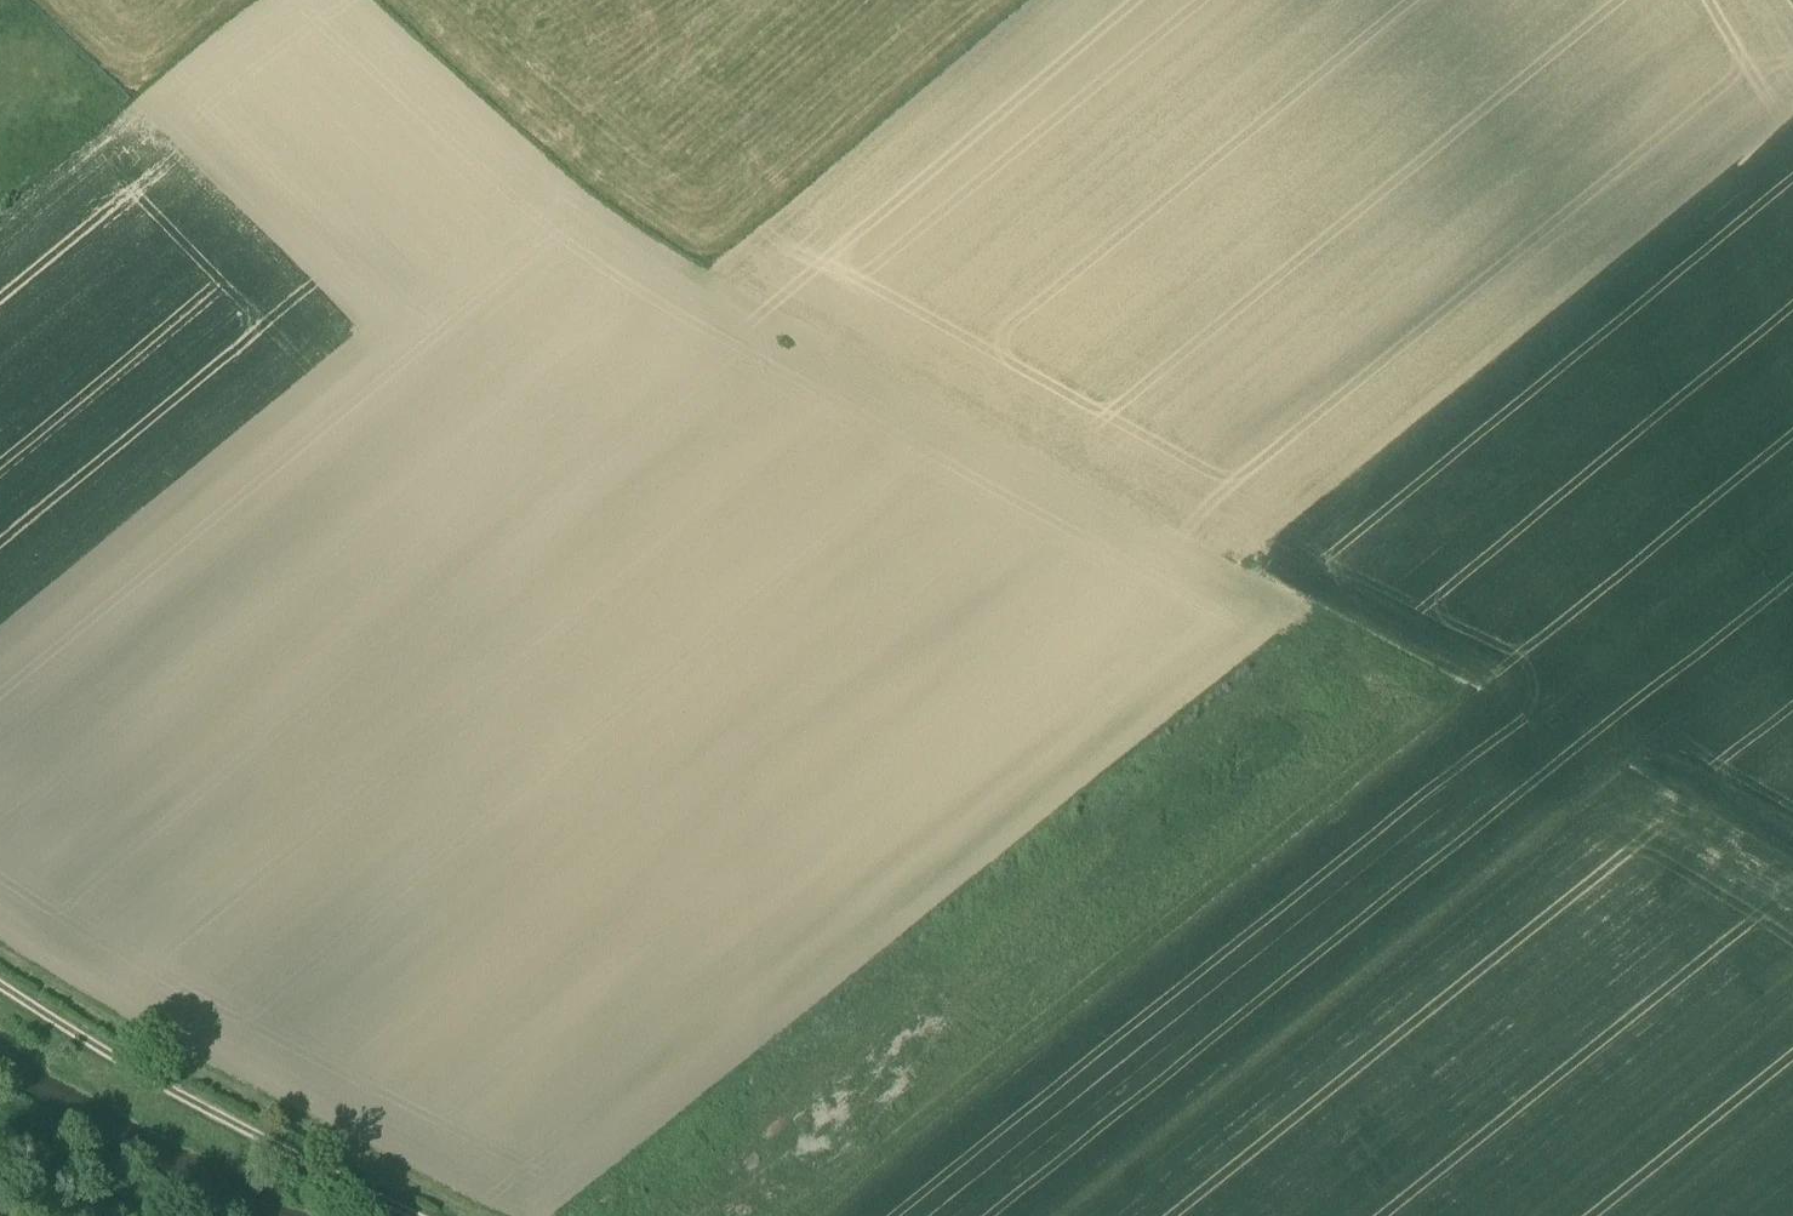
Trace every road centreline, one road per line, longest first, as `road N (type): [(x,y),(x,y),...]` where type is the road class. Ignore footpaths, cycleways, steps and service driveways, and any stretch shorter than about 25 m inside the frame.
road 1 (track): [(0,954),(140,1047),(469,1215)]
road 2 (track): [(0,989),(167,1091),(404,1215)]
road 3 (track): [(181,1215),(0,1115)]

